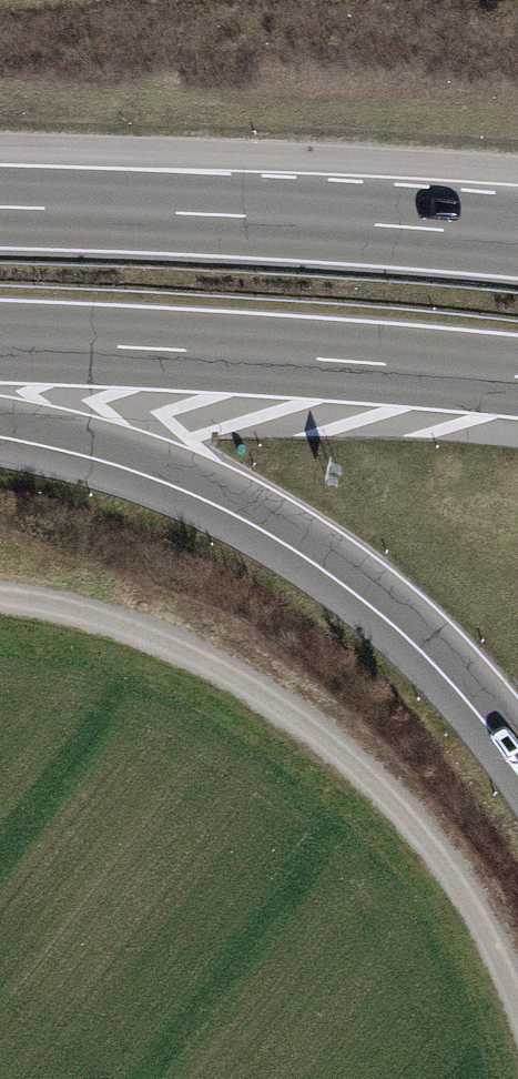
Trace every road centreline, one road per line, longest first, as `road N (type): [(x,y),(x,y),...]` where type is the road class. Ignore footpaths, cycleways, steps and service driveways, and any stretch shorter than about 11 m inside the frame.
road 1 (track): [(517,989),(485,915),(402,802),(290,706),(175,641),(74,606),(0,598)]
road 2 (motorway): [(0,412),(205,483),(300,535),(433,644),(517,744)]
road 3 (motorway): [(0,344),(517,379)]
road 4 (motorway): [(517,234),(0,204)]

